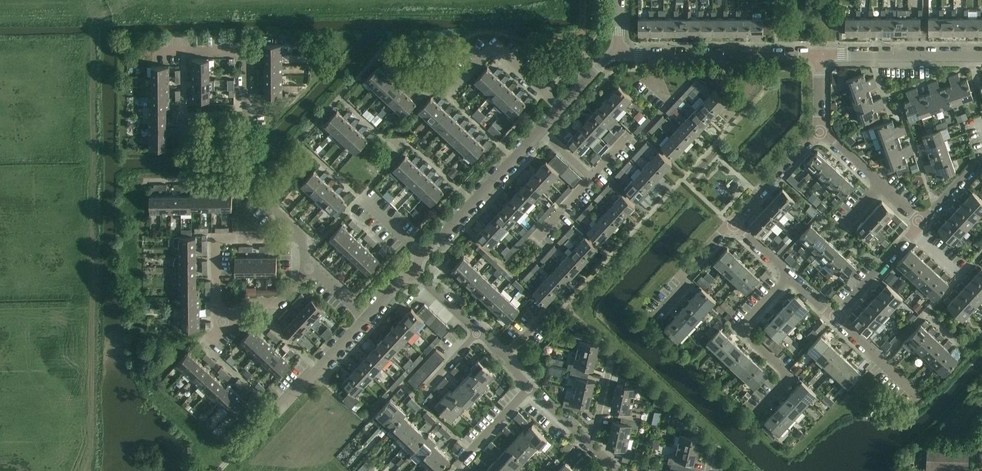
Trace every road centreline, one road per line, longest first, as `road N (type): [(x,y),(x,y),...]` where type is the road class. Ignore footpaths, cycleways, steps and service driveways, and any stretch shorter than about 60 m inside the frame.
road 1 (residential): [(423,255),(563,107)]
road 2 (residential): [(618,54),(820,56)]
road 3 (residential): [(758,411),(790,377),(740,330),(789,278)]
road 4 (residential): [(299,236),(215,237),(216,307),(226,325)]
road 5 (residential): [(446,95),(495,43),(563,107)]
road 6 (residential): [(981,56),(820,56)]
road 7 (residential): [(184,50),(184,131),(246,131)]
road 8 (residential): [(184,50),(244,50),(246,131)]
road 9 (residential): [(277,411),(366,318)]
road 10 (residential): [(658,316),(686,286),(682,276),(734,221)]
road 11 (residential): [(734,221),(820,128)]

